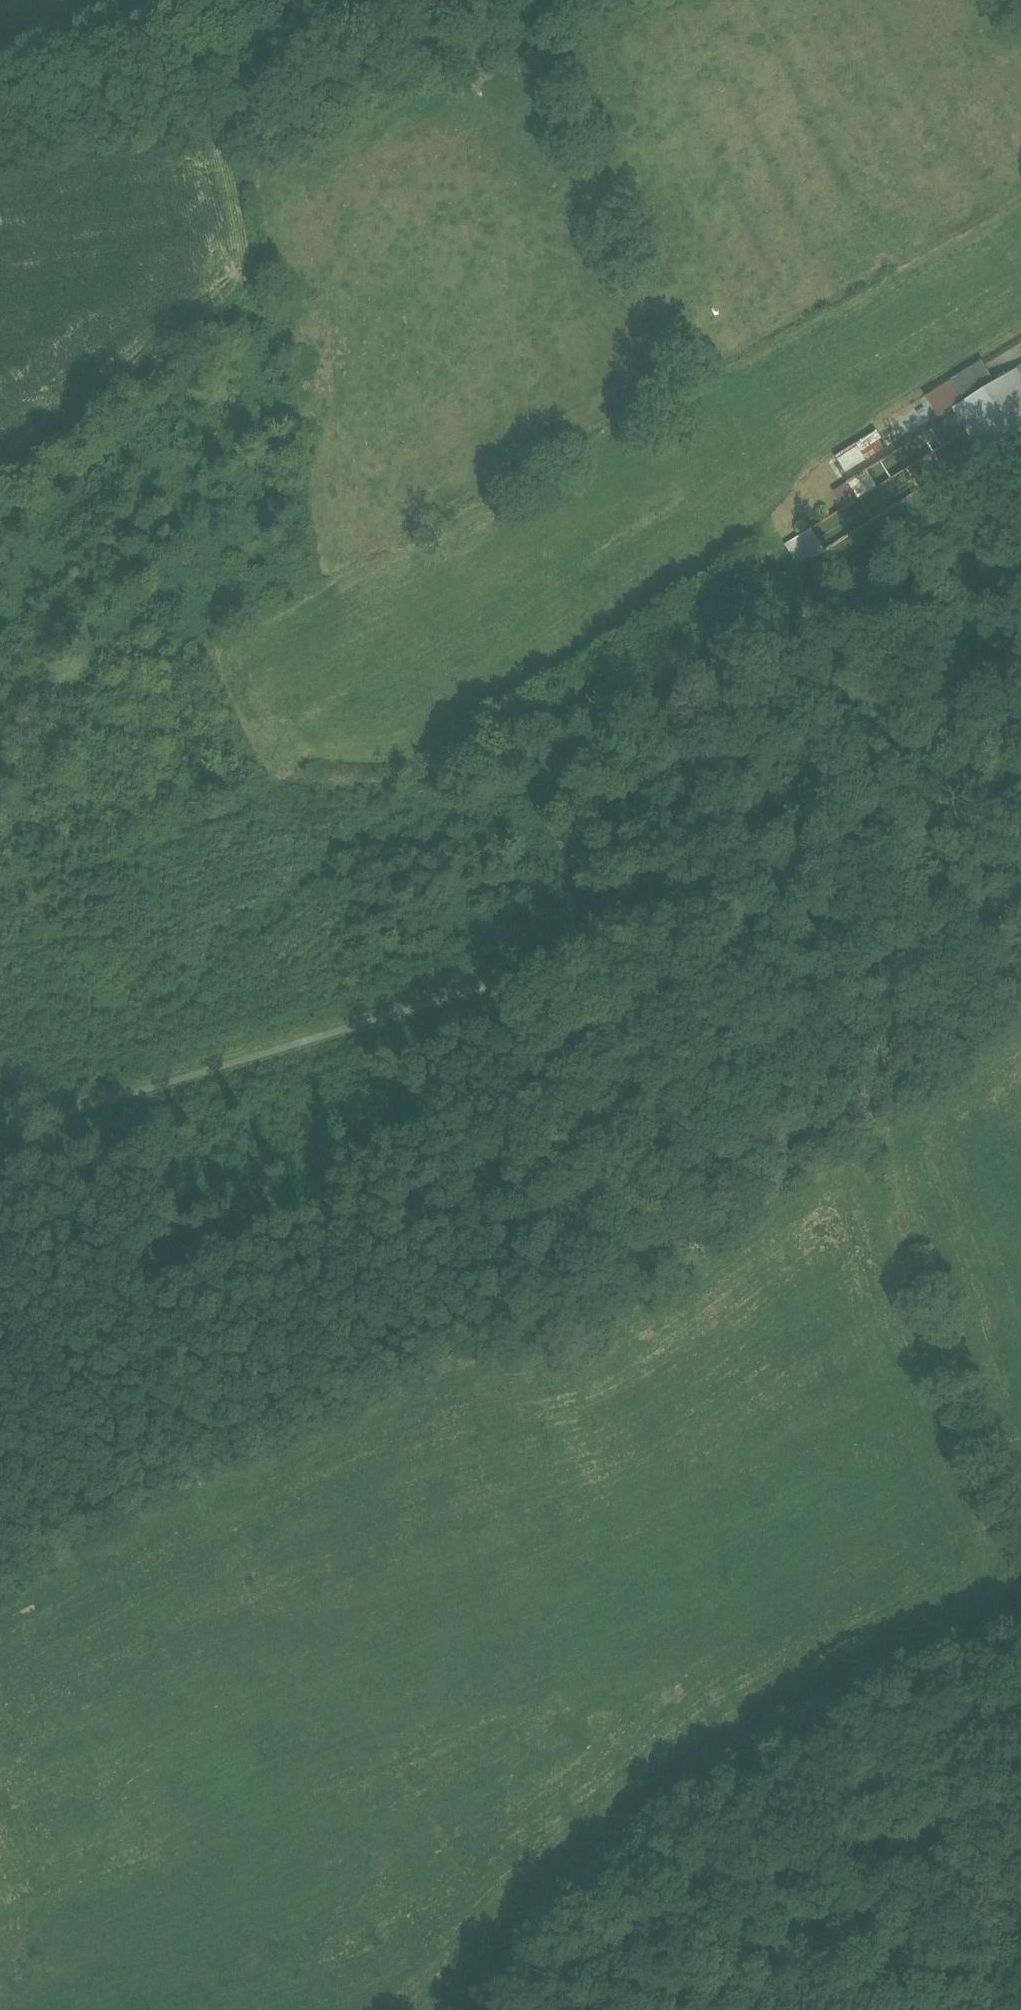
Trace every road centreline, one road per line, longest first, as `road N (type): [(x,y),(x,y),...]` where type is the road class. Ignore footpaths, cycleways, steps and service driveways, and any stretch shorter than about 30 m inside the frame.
road 1 (track): [(1020,816),(0,1128)]
road 2 (unclassified): [(0,114),(266,63),(471,0)]

